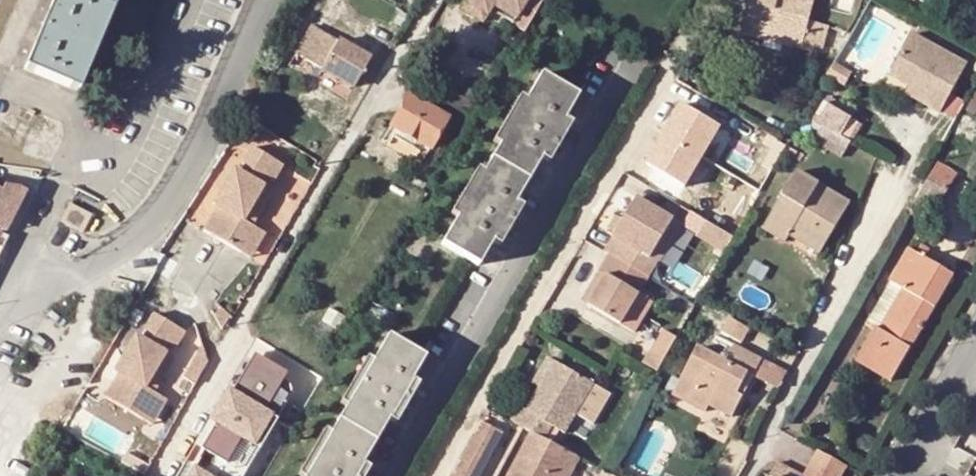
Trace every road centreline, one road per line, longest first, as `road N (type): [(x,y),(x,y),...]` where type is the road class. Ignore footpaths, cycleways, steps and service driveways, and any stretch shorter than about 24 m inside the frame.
road 1 (residential): [(157,475),(430,0)]
road 2 (residential): [(392,475),(629,69)]
road 3 (unclassified): [(0,313),(139,237),(179,183),(262,0)]
road 4 (residential): [(903,171),(744,475)]
road 5 (residential): [(905,475),(975,348)]

